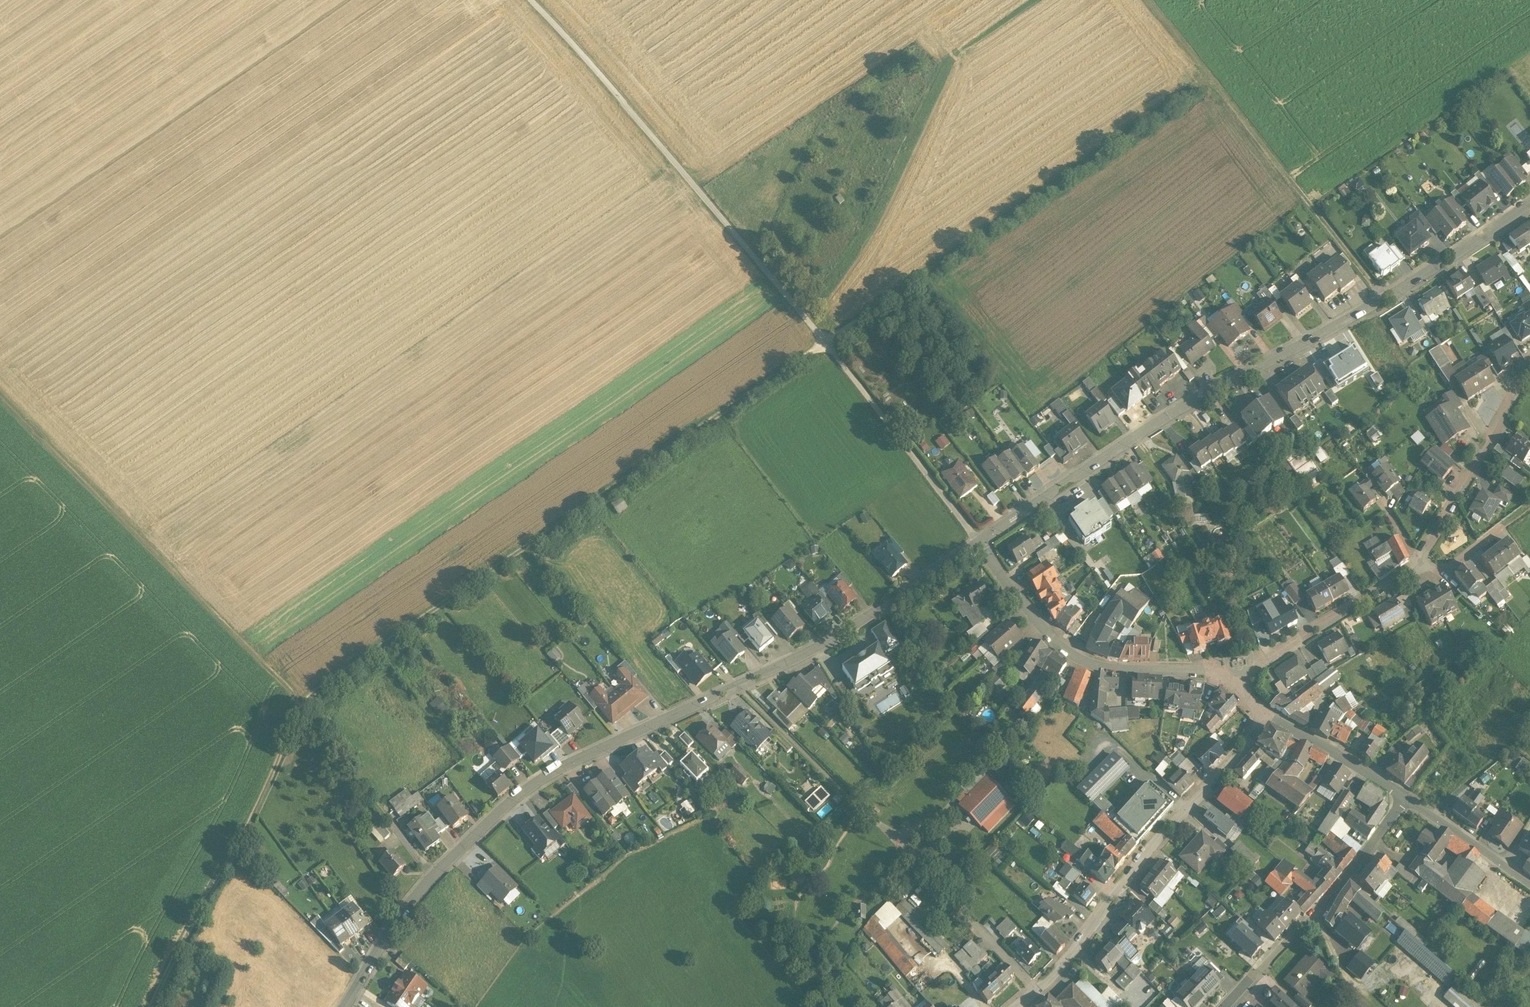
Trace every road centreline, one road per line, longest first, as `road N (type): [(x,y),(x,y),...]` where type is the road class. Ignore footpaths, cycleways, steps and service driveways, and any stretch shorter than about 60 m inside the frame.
road 1 (track): [(1211,74),(302,704)]
road 2 (track): [(531,0),(786,292),(975,544)]
road 3 (residential): [(975,544),(1185,405),(1382,300),(1529,203)]
road 4 (residential): [(343,1006),(416,893),(516,795),(737,686)]
road 5 (track): [(0,397),(302,704)]
road 6 (residential): [(737,686),(1034,990)]
road 7 (track): [(1152,0),(1382,300)]
road 8 (residential): [(1266,714),(1034,990)]
road 9 (track): [(150,1006),(302,704)]
road 10 (residential): [(975,544),(1076,656),(1118,667),(1206,669),(1233,679)]
road 11 (residential): [(737,686),(835,636),(975,544)]
road 12 (residential): [(1409,800),(1335,895),(1225,1006)]
road 13 (residential): [(1421,563),(1529,366)]
road 14 (residential): [(1233,679),(1421,563)]
road 15 (residential): [(1266,714),(1409,800)]
road 16 (residential): [(1409,800),(1529,879)]
road 17 (track): [(302,704),(388,816)]

